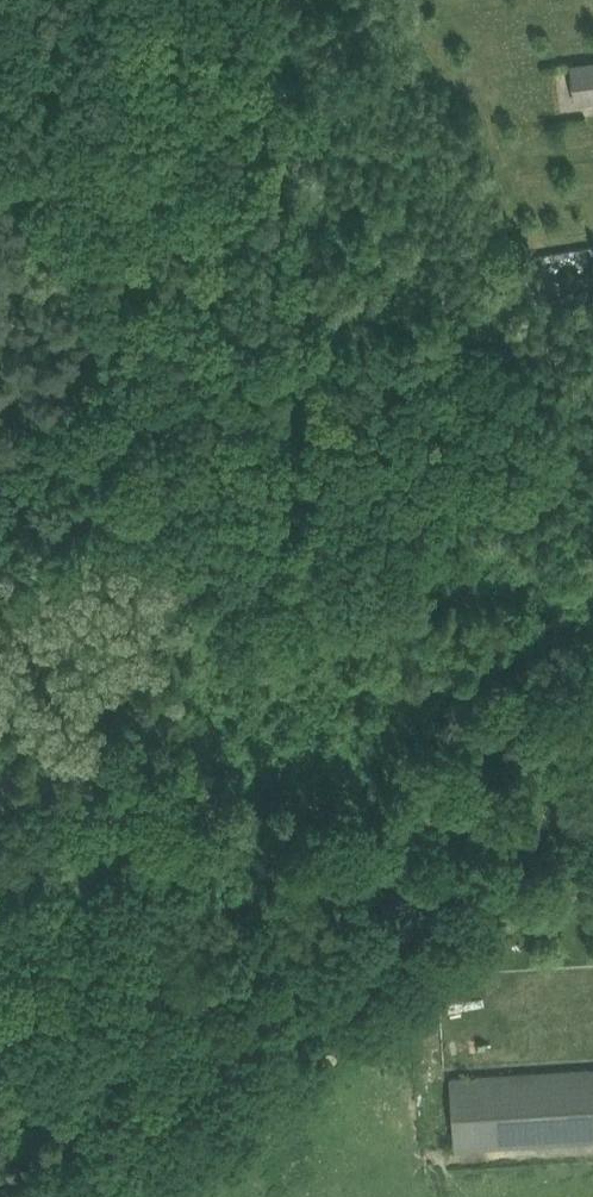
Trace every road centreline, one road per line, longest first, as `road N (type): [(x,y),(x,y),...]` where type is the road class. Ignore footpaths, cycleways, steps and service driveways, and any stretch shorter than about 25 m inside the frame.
road 1 (track): [(0,792),(501,825),(592,805)]

